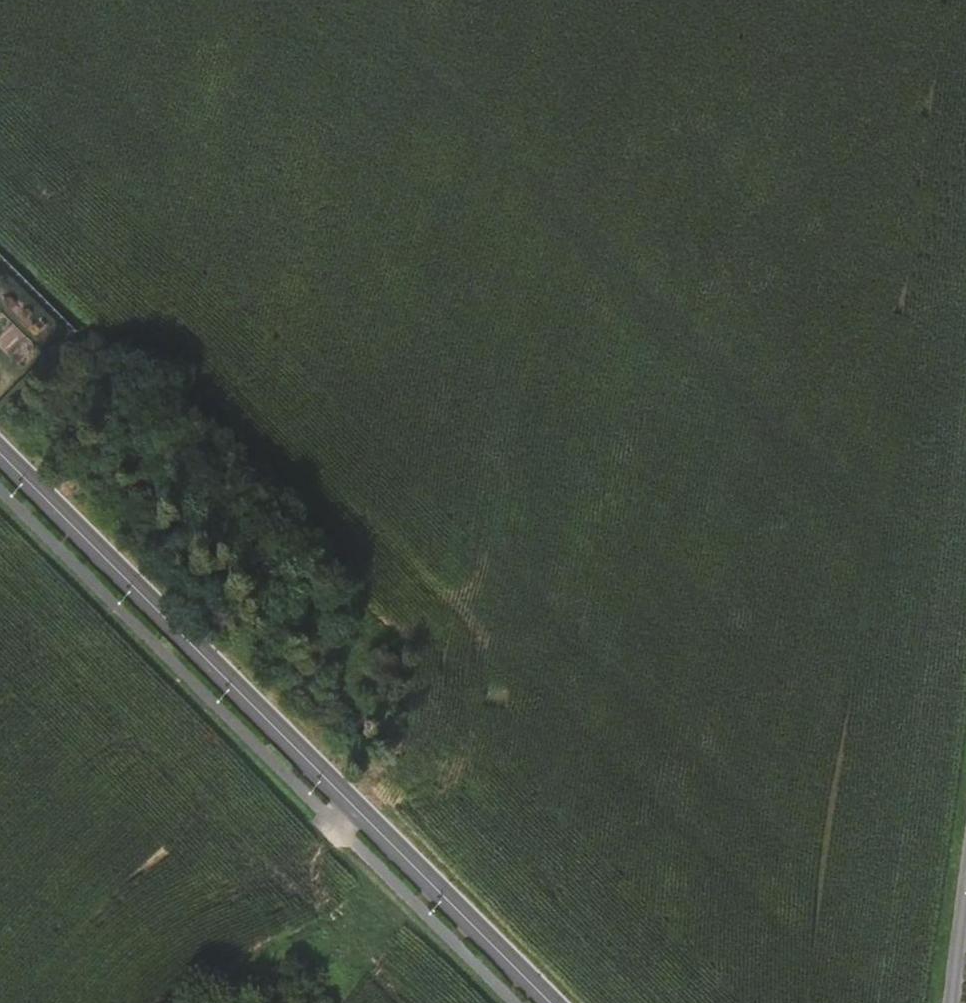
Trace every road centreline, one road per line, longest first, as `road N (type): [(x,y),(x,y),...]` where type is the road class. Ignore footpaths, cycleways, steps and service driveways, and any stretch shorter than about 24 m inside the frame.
road 1 (unclassified): [(550,1002),(0,452)]

